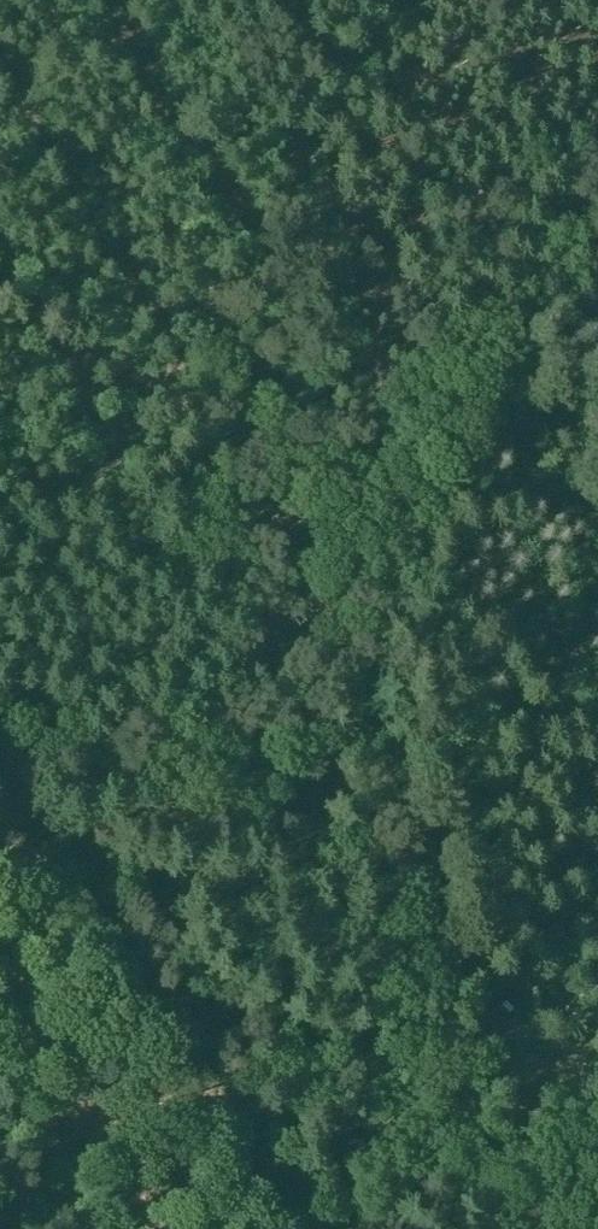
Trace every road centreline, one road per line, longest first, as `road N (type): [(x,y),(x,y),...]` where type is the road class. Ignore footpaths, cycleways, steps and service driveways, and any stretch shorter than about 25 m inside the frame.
road 1 (track): [(400,0),(146,429),(100,479),(0,532)]
road 2 (unclassified): [(208,1228),(0,889)]

